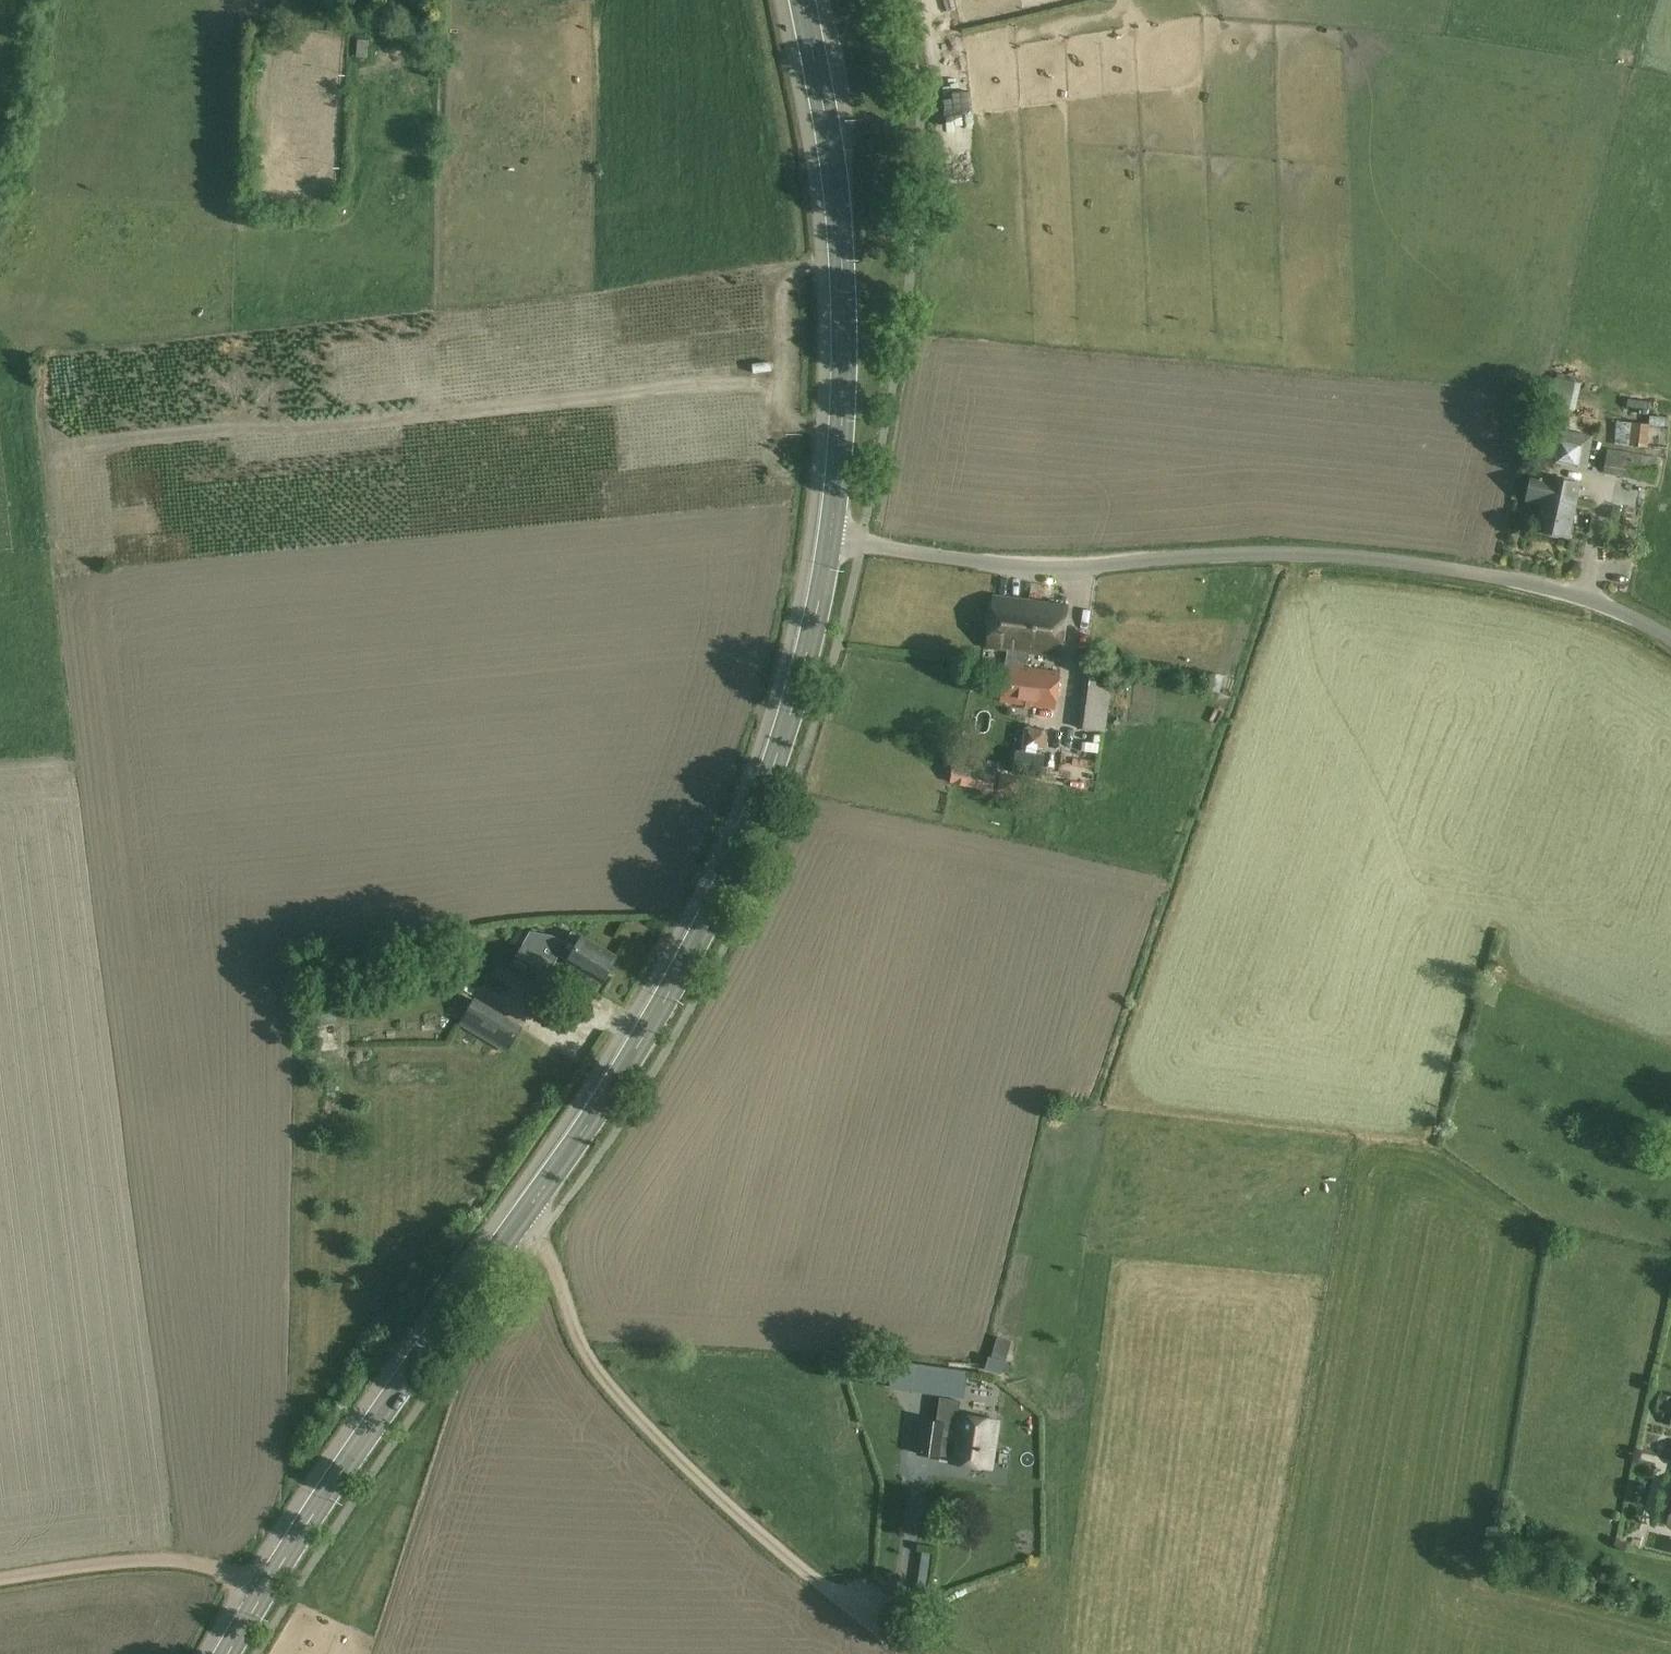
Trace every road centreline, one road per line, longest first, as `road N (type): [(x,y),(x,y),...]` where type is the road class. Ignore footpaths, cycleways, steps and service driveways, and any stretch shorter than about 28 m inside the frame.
road 1 (unclassified): [(1670,645),(1528,586),(1377,559),(1286,553),(1070,570),(828,539)]
road 2 (secondary): [(537,1206),(666,1001),(722,889),(792,714),(828,539)]
road 3 (unclassified): [(537,1206),(560,1301),(586,1354),(747,1525),(908,1653)]
road 4 (secondary): [(222,1653),(266,1572),(537,1206)]
road 5 (secondary): [(828,539),(844,330),(837,207),(802,0)]
road 6 (track): [(0,1581),(183,1556),(259,1585)]

